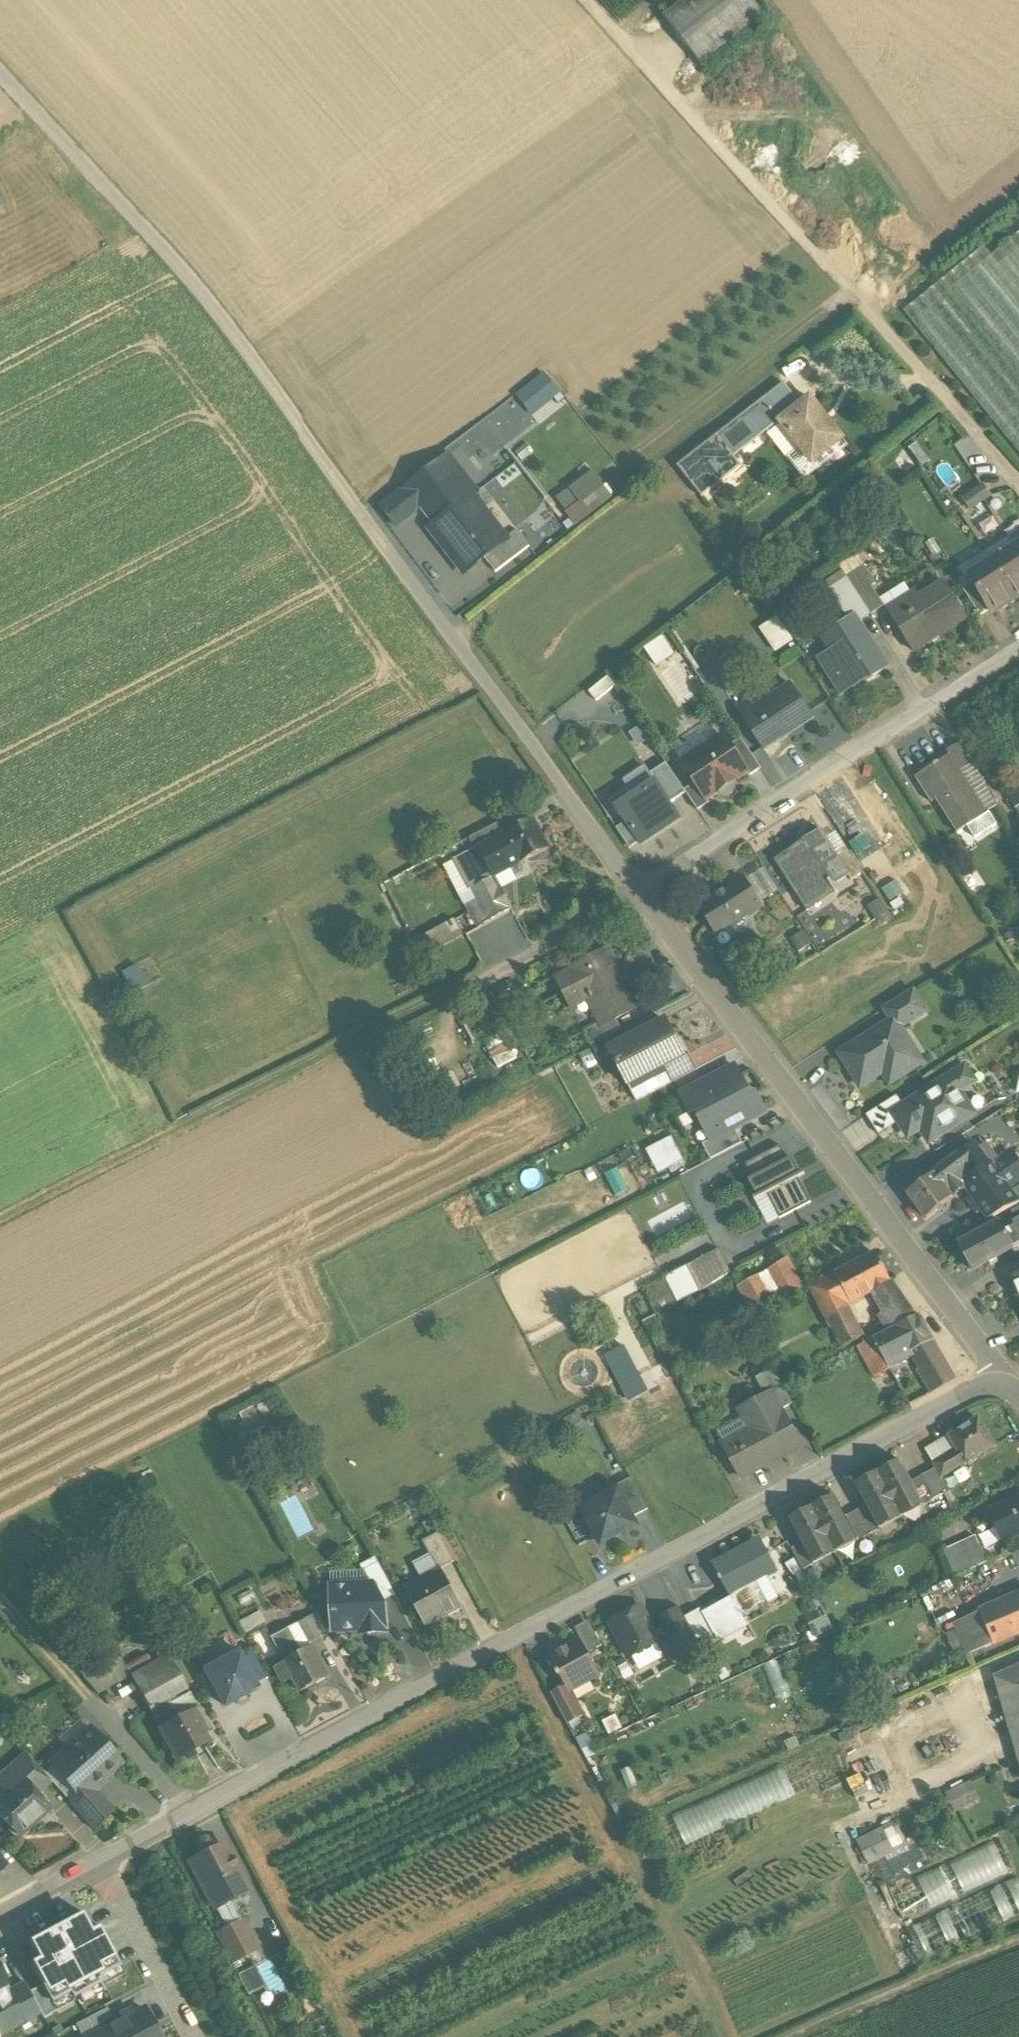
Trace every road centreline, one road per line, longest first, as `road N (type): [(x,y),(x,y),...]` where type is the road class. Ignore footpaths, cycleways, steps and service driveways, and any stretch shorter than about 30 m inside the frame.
road 1 (residential): [(997,1382),(972,1387),(97,1859)]
road 2 (residential): [(649,897),(986,1354),(997,1382)]
road 3 (residential): [(367,522),(649,897)]
road 4 (track): [(512,1638),(723,2036)]
road 5 (track): [(0,1227),(393,1028)]
road 6 (residential): [(649,897),(1018,659)]
road 7 (track): [(586,0),(822,266)]
road 8 (track): [(1018,1946),(799,2036)]
road 9 (residential): [(199,2036),(97,1859)]
road 10 (track): [(0,1595),(82,1688)]

